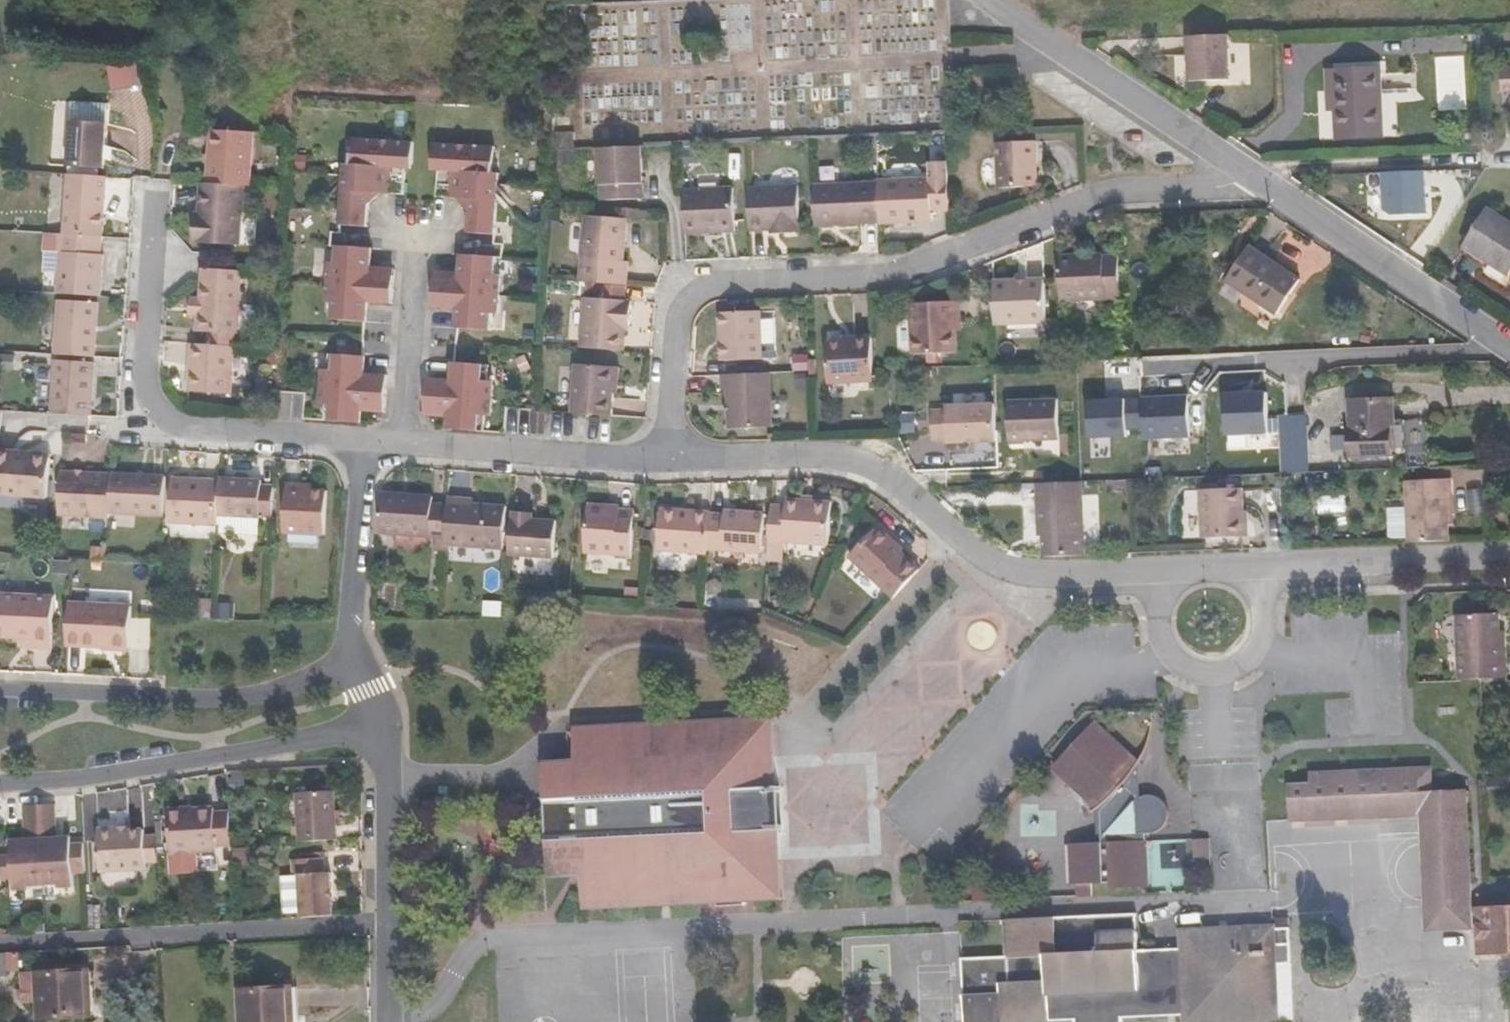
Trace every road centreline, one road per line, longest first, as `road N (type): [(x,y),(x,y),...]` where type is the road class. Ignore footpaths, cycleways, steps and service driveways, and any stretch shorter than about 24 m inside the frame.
road 1 (residential): [(1252,183),(1105,194),(888,278),(729,285),(689,296),(672,325),(663,459)]
road 2 (residential): [(663,459),(856,458),(985,565),(1017,576),(1206,571)]
road 3 (residential): [(147,197),(136,384),(154,414),(182,429),(359,442)]
road 4 (residential): [(0,784),(351,734),(383,719)]
road 5 (residential): [(353,655),(308,681),(228,698),(0,690)]
road 6 (residential): [(985,0),(1252,183)]
road 7 (residential): [(1252,183),(1509,353)]
road 8 (residential): [(1206,571),(1509,558)]
road 9 (residential): [(383,719),(388,1021)]
road 10 (residential): [(395,444),(663,459)]
road 11 (residential): [(1206,571),(1166,597),(1166,650),(1217,675),(1258,647),(1255,594)]
road 12 (residential): [(359,442),(353,655)]
road 13 (unclassified): [(413,242),(395,444)]

